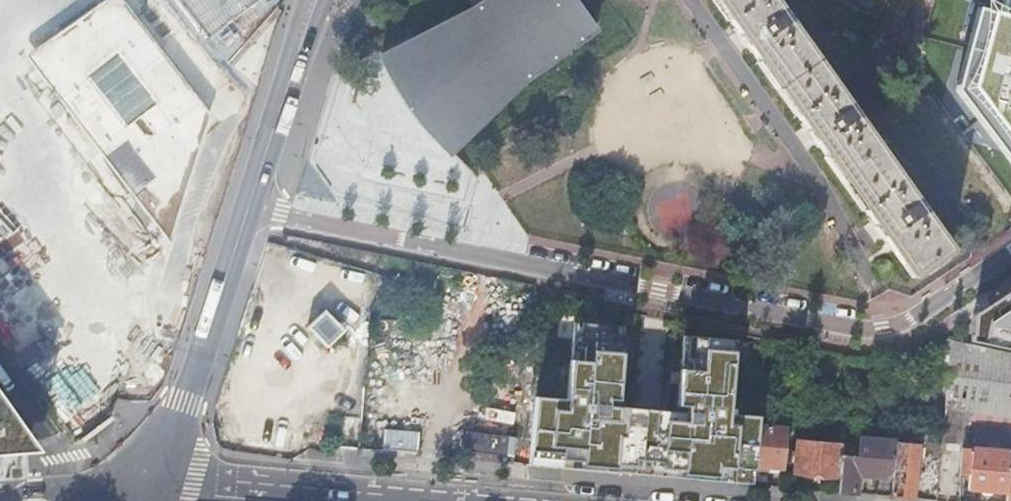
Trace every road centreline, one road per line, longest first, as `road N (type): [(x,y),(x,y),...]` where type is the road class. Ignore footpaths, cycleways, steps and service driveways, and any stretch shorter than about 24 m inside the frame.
road 1 (residential): [(250,204),(861,333),(1010,256)]
road 2 (tertiary): [(138,493),(191,384),(250,204)]
road 3 (tertiary): [(250,204),(319,0)]
road 4 (residential): [(329,500),(188,487),(138,493)]
road 5 (residential): [(0,367),(103,496)]

